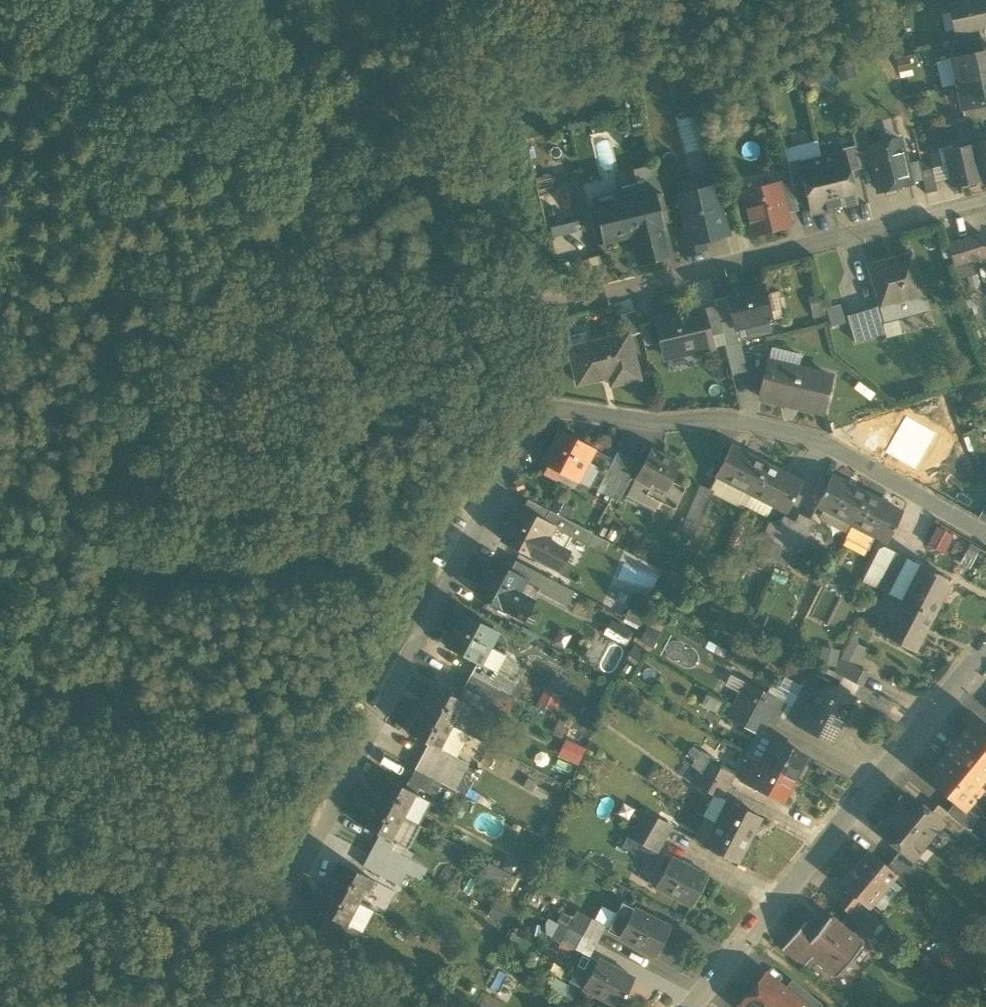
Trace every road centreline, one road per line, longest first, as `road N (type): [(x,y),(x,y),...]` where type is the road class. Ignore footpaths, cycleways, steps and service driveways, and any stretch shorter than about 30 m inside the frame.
road 1 (residential): [(985,537),(831,444),(728,417),(658,421),(537,407),(273,922)]
road 2 (track): [(230,0),(296,207),(331,250),(549,305),(537,407)]
road 3 (residential): [(985,648),(693,1006)]
road 4 (residential): [(549,305),(985,203)]
road 5 (track): [(273,922),(417,1006)]

